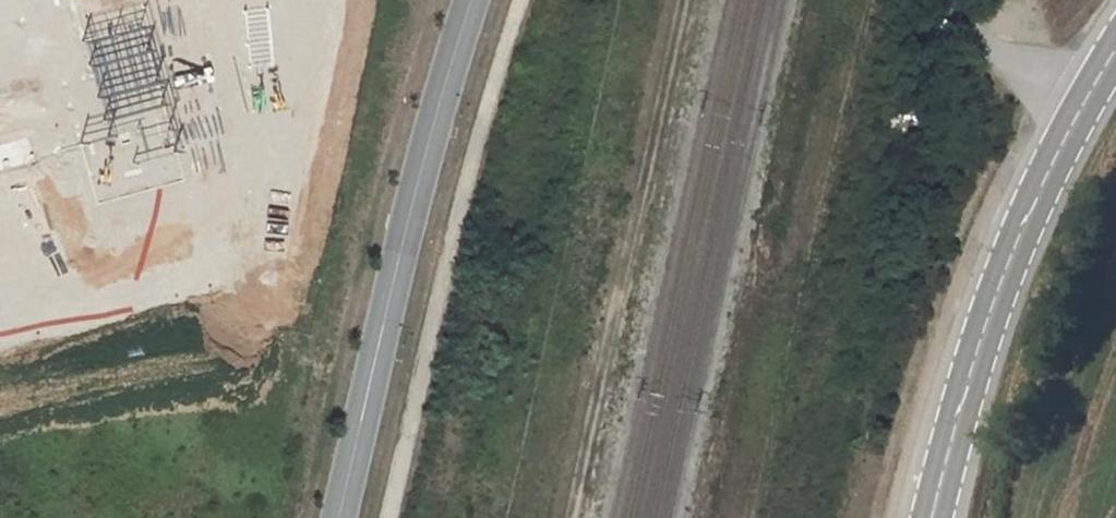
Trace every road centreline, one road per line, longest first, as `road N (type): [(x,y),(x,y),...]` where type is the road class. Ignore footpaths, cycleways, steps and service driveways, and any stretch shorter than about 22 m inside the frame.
road 1 (unclassified): [(338,517),(471,0)]
road 2 (track): [(686,0),(572,517)]
road 3 (primary): [(1115,50),(1073,119),(992,306),(932,517)]

